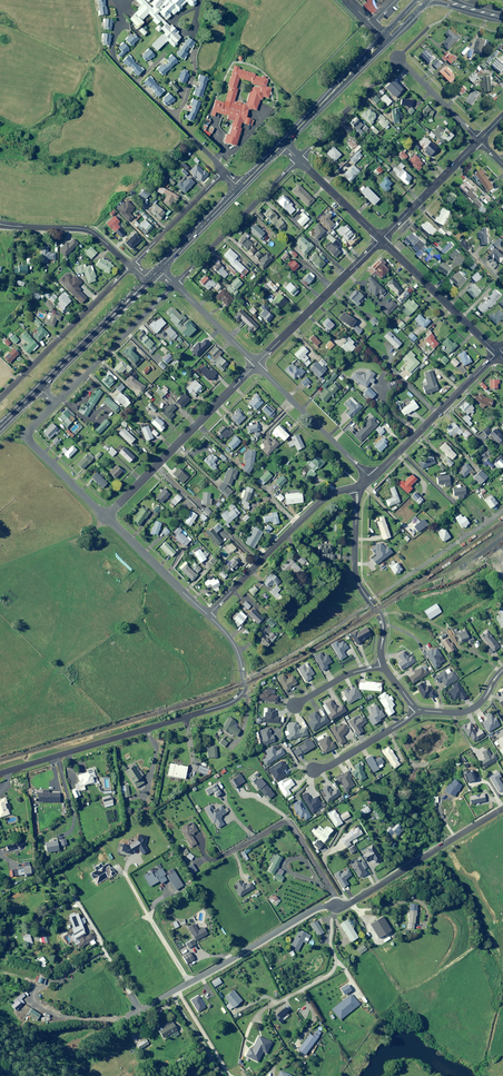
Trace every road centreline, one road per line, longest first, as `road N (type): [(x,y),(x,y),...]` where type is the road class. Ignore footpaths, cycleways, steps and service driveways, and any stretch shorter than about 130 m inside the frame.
road 1 (residential): [(0,773),(238,698),(244,684),(239,654),(208,615)]
road 2 (residential): [(299,159),(398,59),(479,140)]
road 3 (residential): [(106,517),(256,364)]
road 4 (residential): [(208,615),(321,502),(356,488)]
road 5 (residential): [(336,906),(502,809)]
road 6 (residential): [(0,400),(131,266)]
road 7 (residential): [(356,488),(355,572),(383,622),(384,665)]
road 8 (residential): [(371,480),(497,353)]
road 9 (residential): [(256,364),(381,239)]
road 10 (residential): [(175,284),(299,159)]
road 11 (residential): [(56,404),(175,284)]
road 12 (residential): [(371,480),(256,364)]
road 13 (residential): [(381,239),(497,353)]
road 14 (residential): [(106,517),(23,437),(56,404)]
road 15 (trunk): [(148,280),(39,389)]
road 16 (trunk): [(385,38),(283,144)]
road 17 (residential): [(263,1009),(334,969),(336,906)]
road 18 (residential): [(0,224),(85,230),(131,266)]
road 19 (unclassified): [(242,847),(271,829),(291,830),(336,906)]
road 20 (residential): [(208,615),(106,517)]
road 21 (residential): [(381,239),(479,140)]
road 22 (residential): [(502,510),(390,587)]
road 23 (residential): [(224,172),(131,266)]
road 24 (residential): [(174,125),(195,68),(199,0)]
road 25 (residential): [(314,770),(417,708)]

